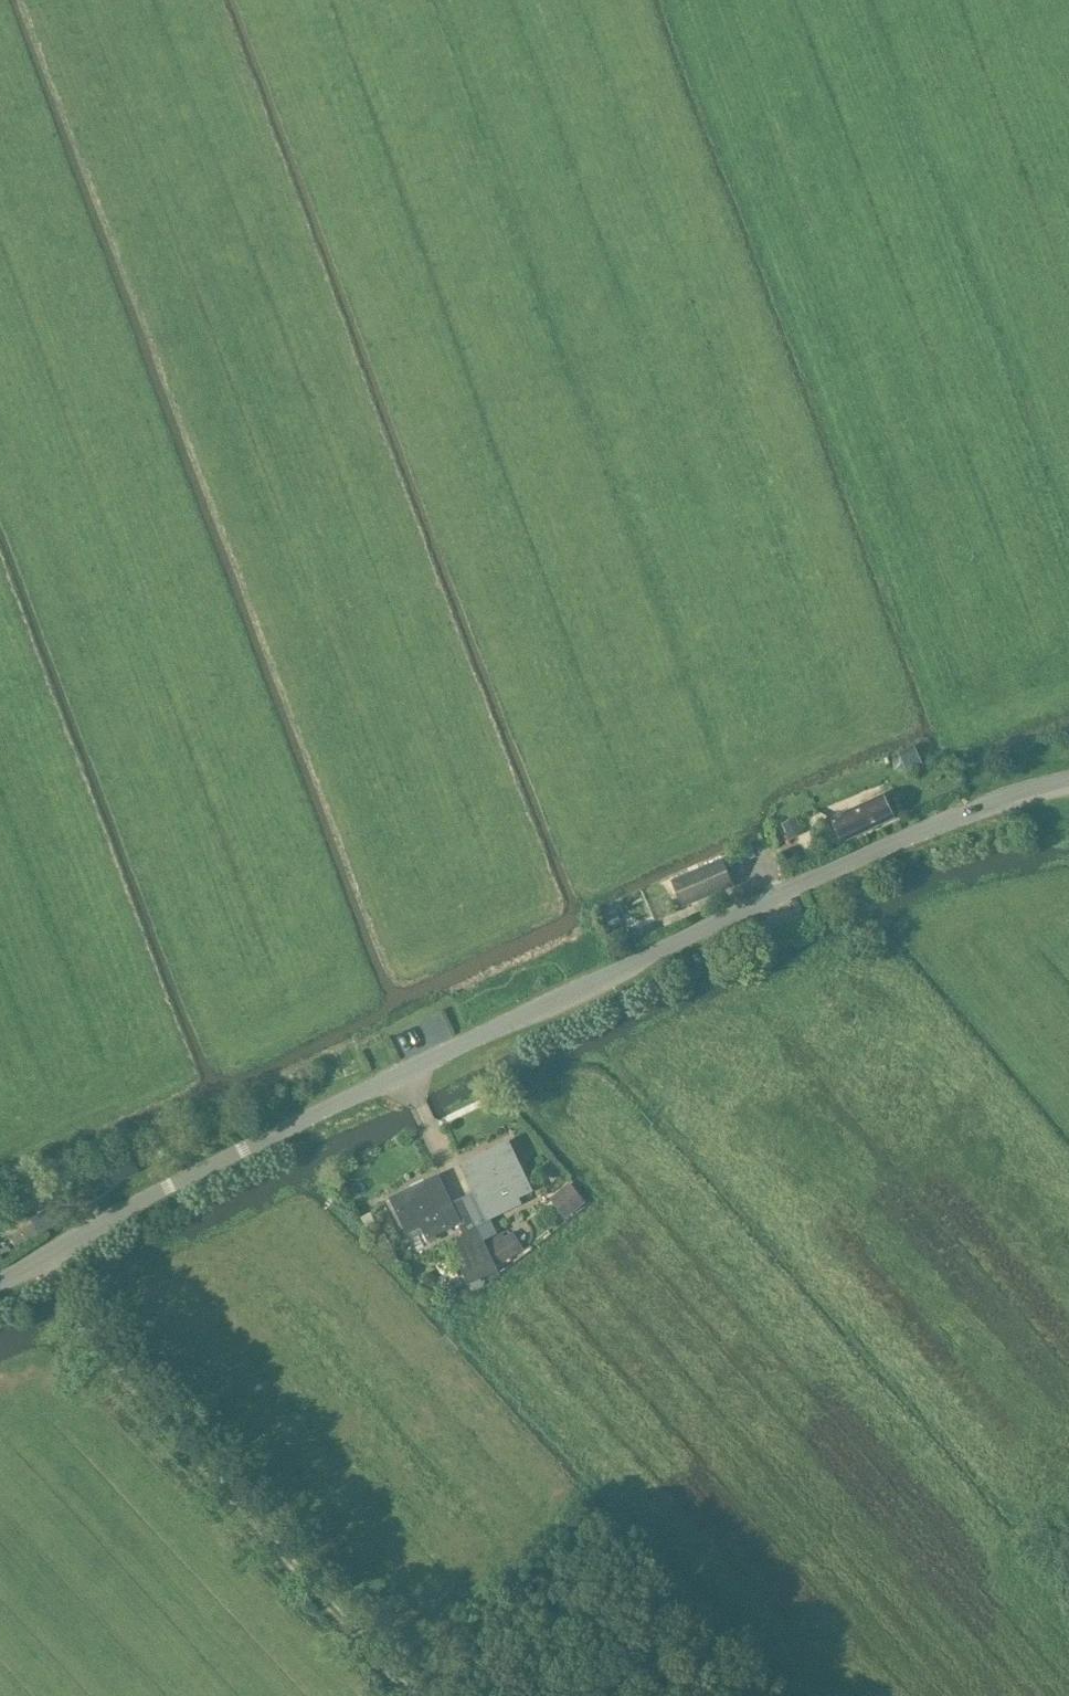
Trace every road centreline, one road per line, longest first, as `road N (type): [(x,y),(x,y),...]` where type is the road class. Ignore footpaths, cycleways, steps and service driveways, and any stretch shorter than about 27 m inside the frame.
road 1 (unclassified): [(1068,790),(867,853),(158,1192),(0,1283)]

